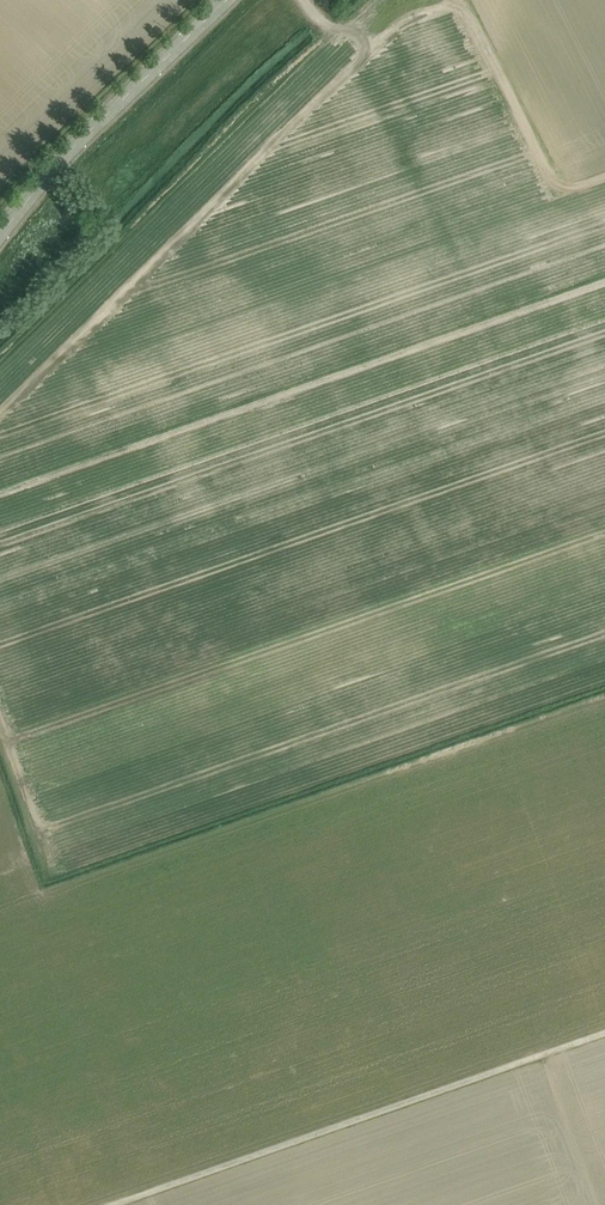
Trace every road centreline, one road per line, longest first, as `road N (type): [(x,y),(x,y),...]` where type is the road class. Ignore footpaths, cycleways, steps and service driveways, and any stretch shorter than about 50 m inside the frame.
road 1 (tertiary): [(228,0),(73,148),(0,236)]

